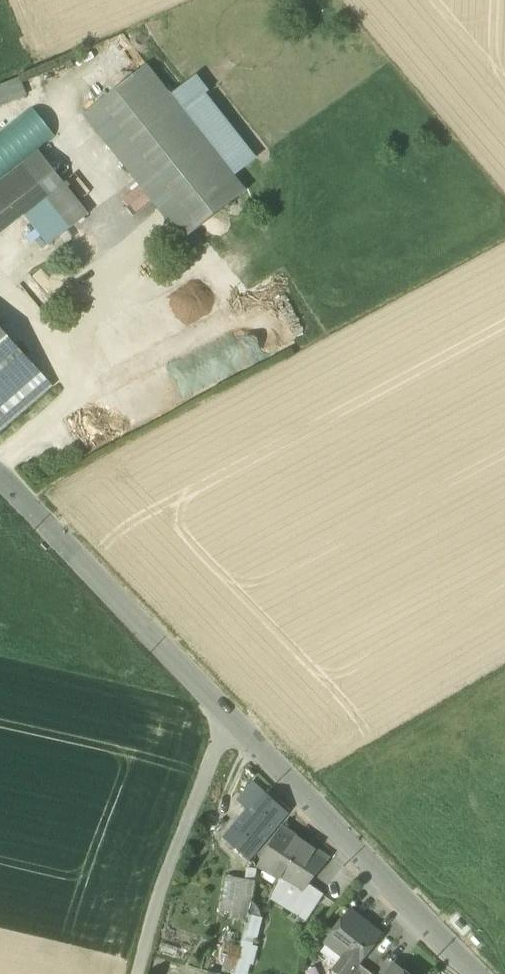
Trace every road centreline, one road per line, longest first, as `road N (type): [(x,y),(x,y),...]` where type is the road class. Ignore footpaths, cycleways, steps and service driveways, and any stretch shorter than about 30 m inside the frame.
road 1 (residential): [(482,973),(0,468)]
road 2 (track): [(138,973),(160,893),(233,718)]

